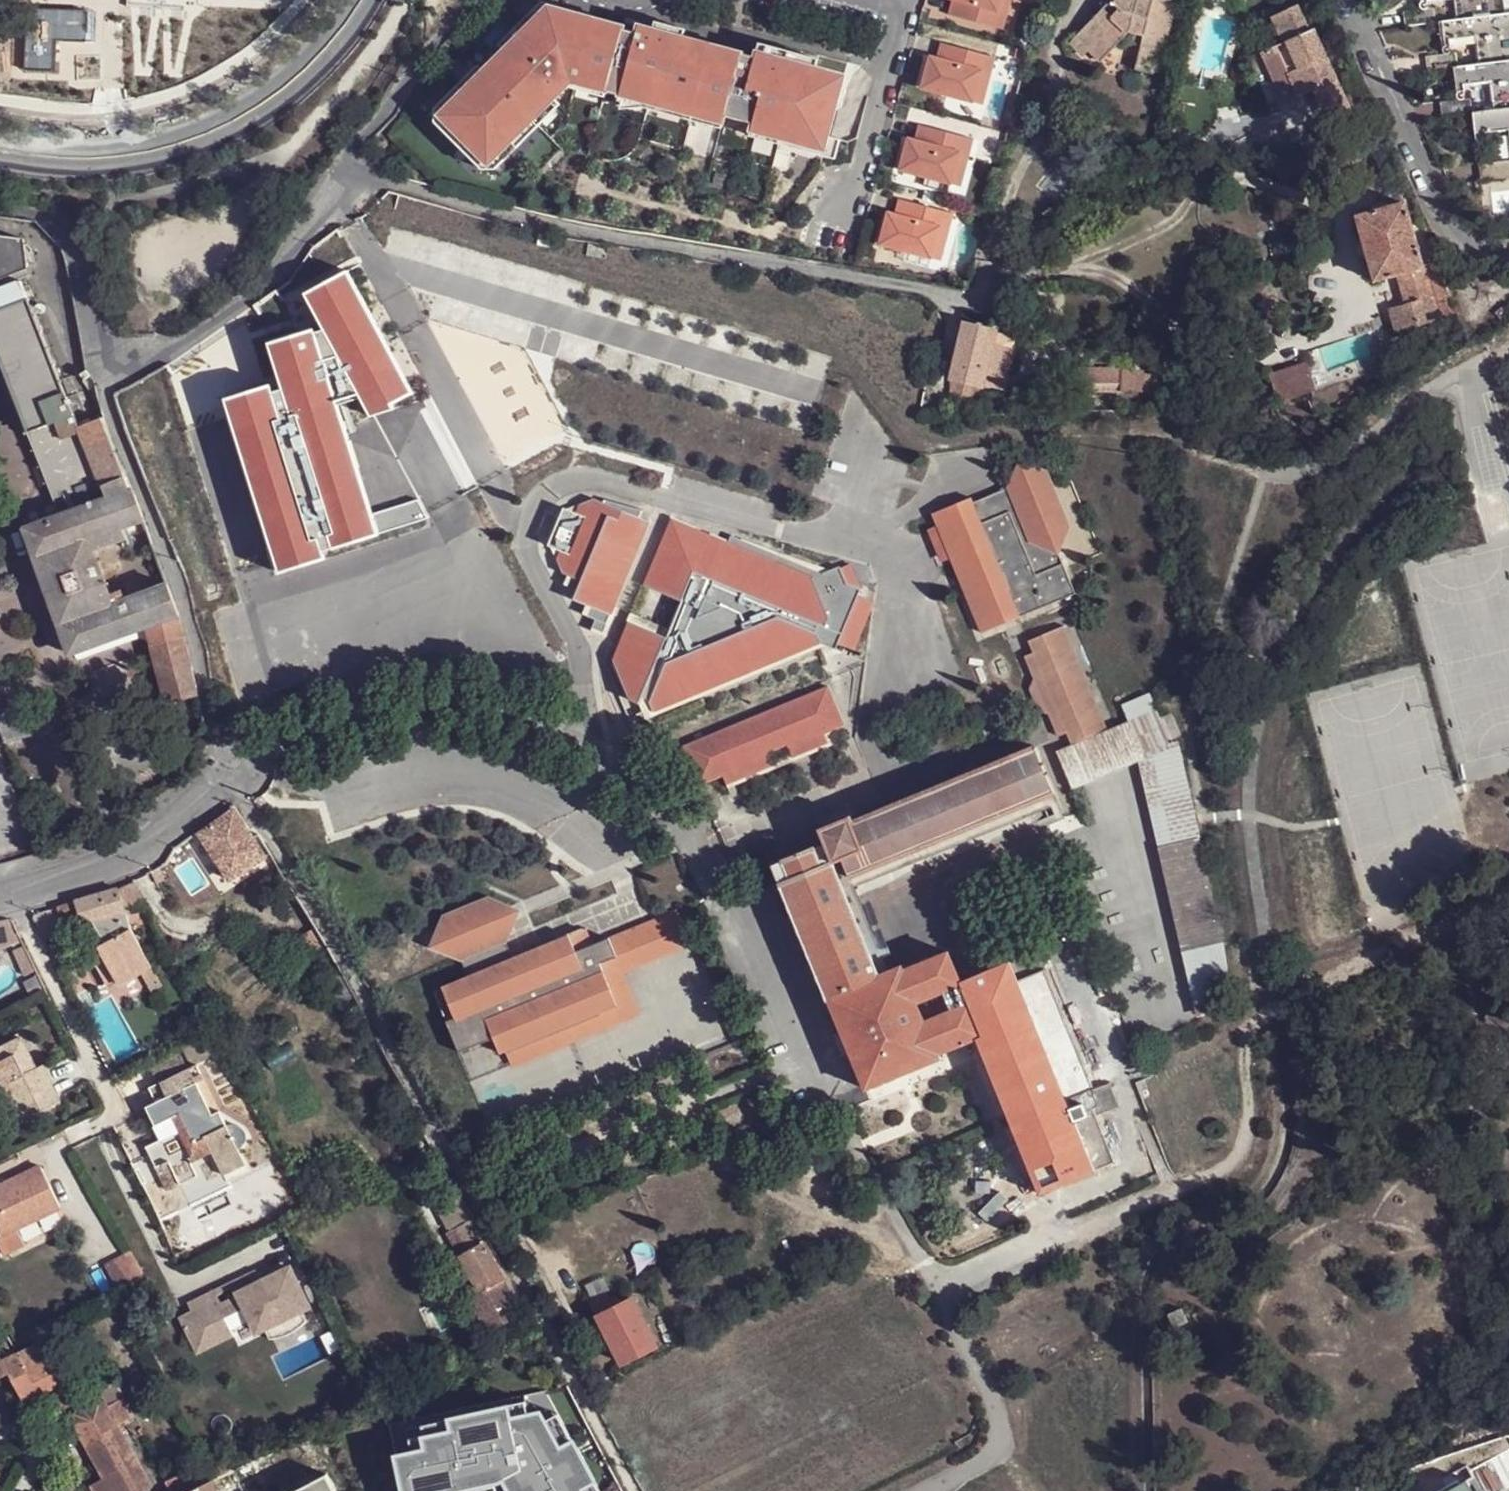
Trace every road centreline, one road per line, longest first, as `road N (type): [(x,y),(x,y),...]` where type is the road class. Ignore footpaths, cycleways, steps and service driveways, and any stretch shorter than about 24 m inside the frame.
road 1 (unclassified): [(230,774),(324,926),(548,1334)]
road 2 (residential): [(343,156),(497,213),(954,295)]
road 3 (residential): [(0,209),(42,216),(73,241),(101,361),(182,343),(270,279),(322,207),(343,156)]
road 4 (residential): [(0,158),(109,165),(213,133),(305,72),(361,0)]
road 5 (residential): [(1508,250),(1463,239),(1442,216),(1350,0)]
road 6 (residential): [(80,1138),(124,1116),(8,895)]
road 7 (residential): [(230,774),(120,863),(8,895)]
road 8 (residential): [(832,215),(838,195),(860,181),(904,15),(892,0)]
road 9 (residential): [(343,156),(474,0)]

